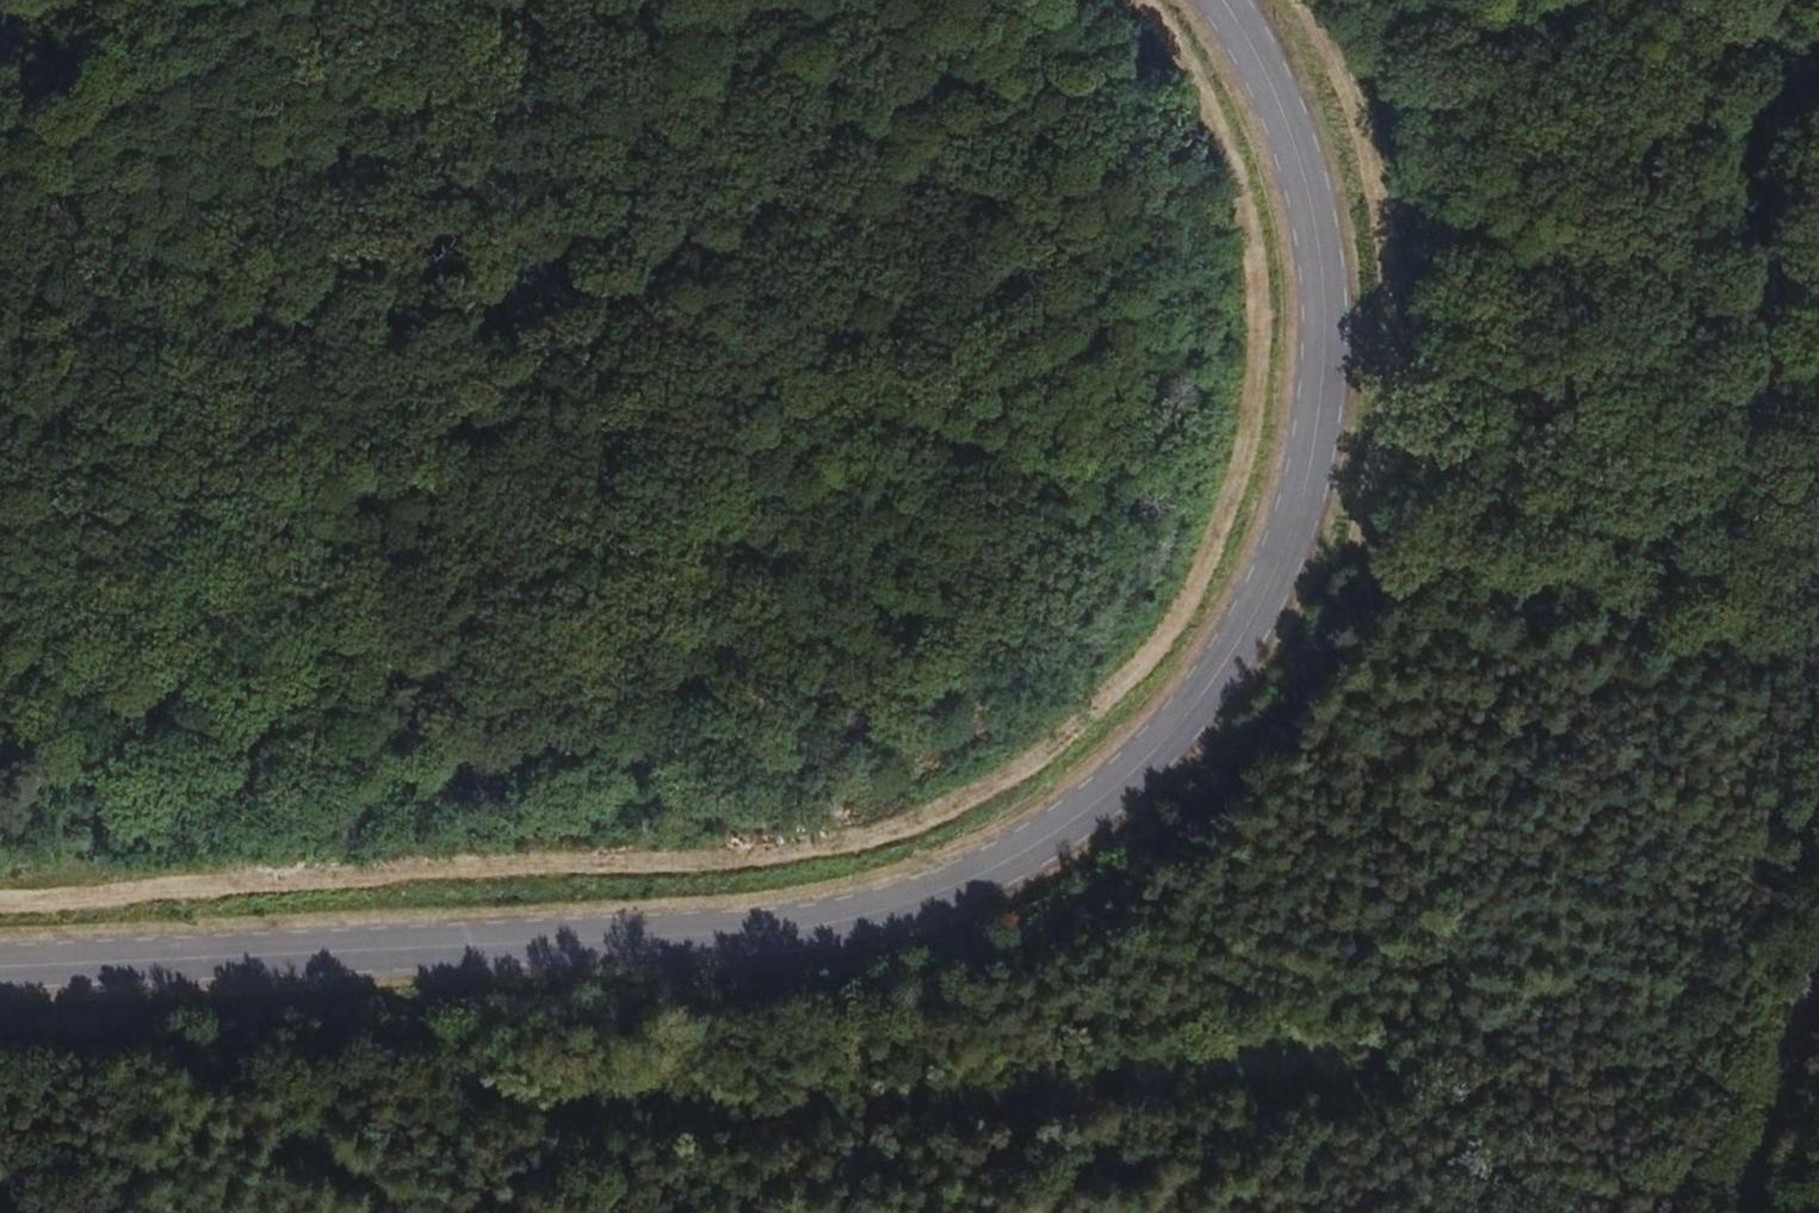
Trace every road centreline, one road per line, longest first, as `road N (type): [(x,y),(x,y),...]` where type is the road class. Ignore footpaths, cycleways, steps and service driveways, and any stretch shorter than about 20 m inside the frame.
road 1 (unclassified): [(0,964),(969,909),(1048,873),(1219,700),(1284,511),(1320,361),(1317,246),(1283,130),(1224,0)]
road 2 (unclassified): [(1749,1212),(1818,990)]

